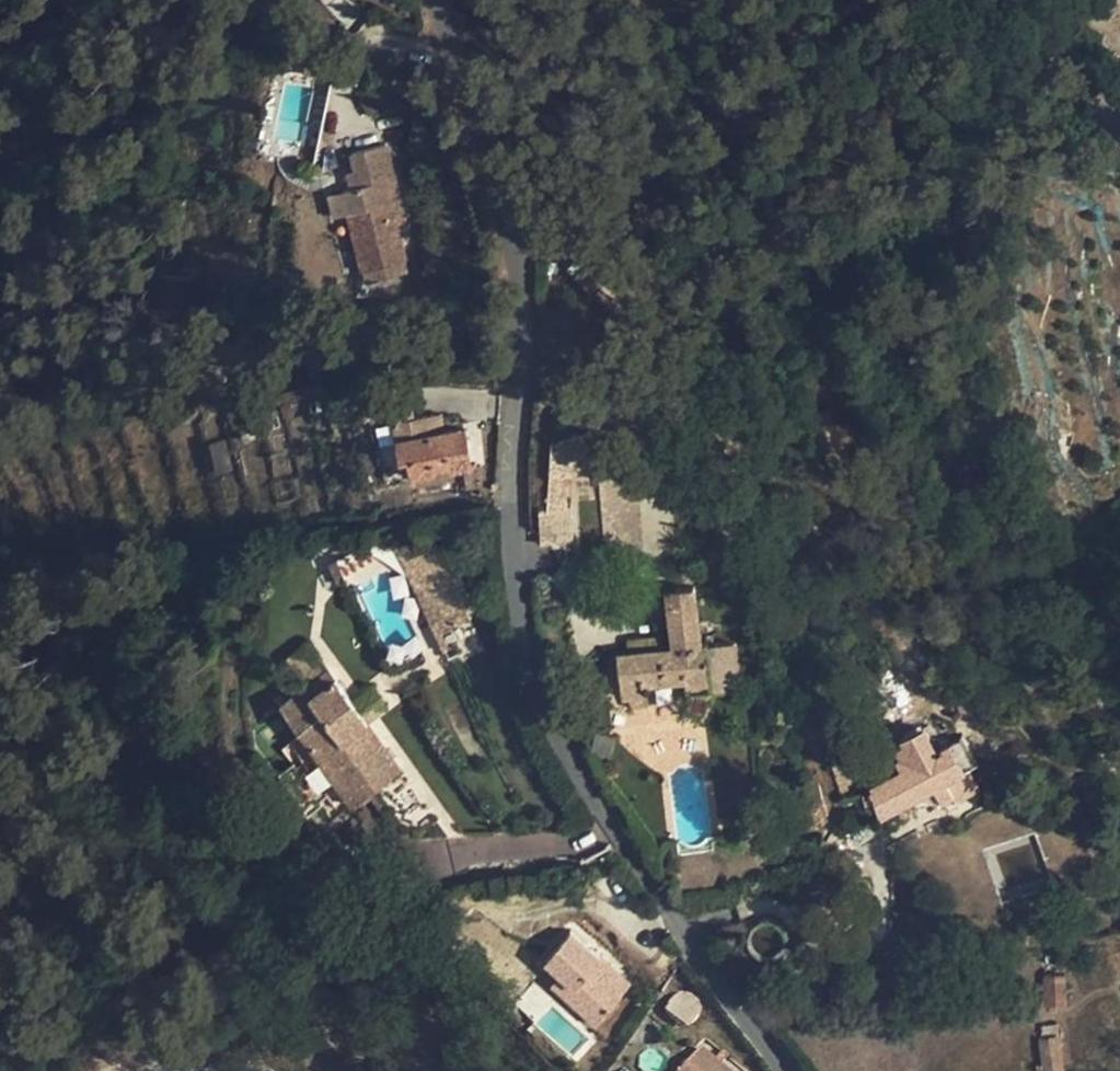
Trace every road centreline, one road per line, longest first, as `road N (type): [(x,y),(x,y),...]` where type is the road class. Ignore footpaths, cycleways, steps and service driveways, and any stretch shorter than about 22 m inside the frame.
road 1 (residential): [(438,0),(526,291),(515,437),(519,588),(542,697),(623,840),(782,1070)]

